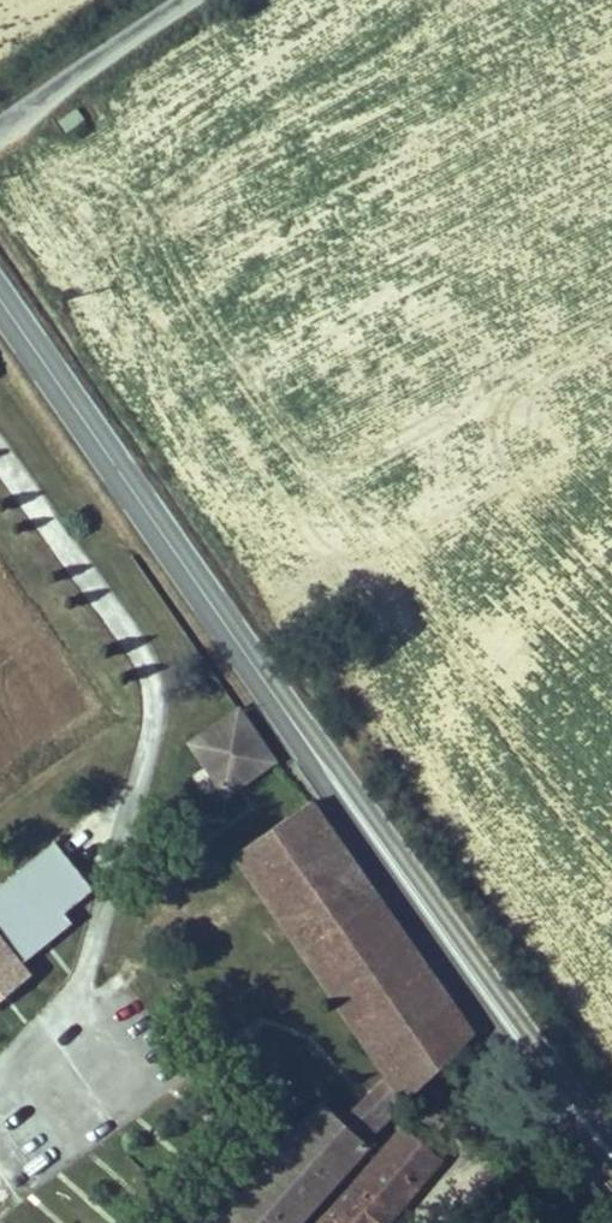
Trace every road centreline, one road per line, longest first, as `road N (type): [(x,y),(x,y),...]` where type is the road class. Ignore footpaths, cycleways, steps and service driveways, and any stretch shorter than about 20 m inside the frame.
road 1 (primary): [(0,294),(252,667),(540,1060),(611,1139)]
road 2 (tertiary): [(178,0),(0,122)]

